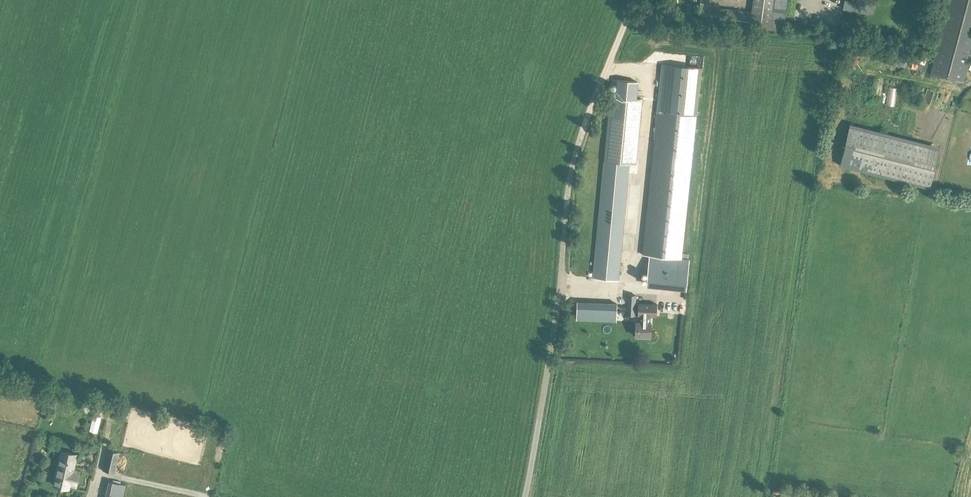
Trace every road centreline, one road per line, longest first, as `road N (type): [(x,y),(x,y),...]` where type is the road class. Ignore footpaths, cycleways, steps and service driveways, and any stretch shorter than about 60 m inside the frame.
road 1 (residential): [(584,132),(571,172),(526,496)]
road 2 (track): [(636,0),(584,132)]

